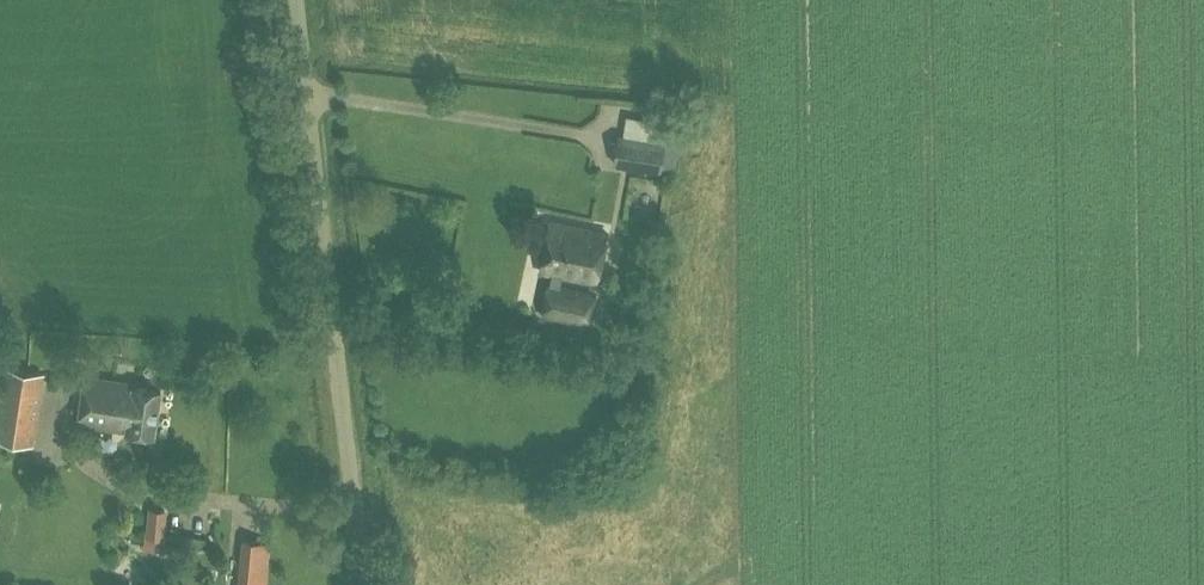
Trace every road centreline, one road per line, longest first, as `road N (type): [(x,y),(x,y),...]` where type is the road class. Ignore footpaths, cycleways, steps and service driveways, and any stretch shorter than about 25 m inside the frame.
road 1 (unclassified): [(358,584),(296,0)]

